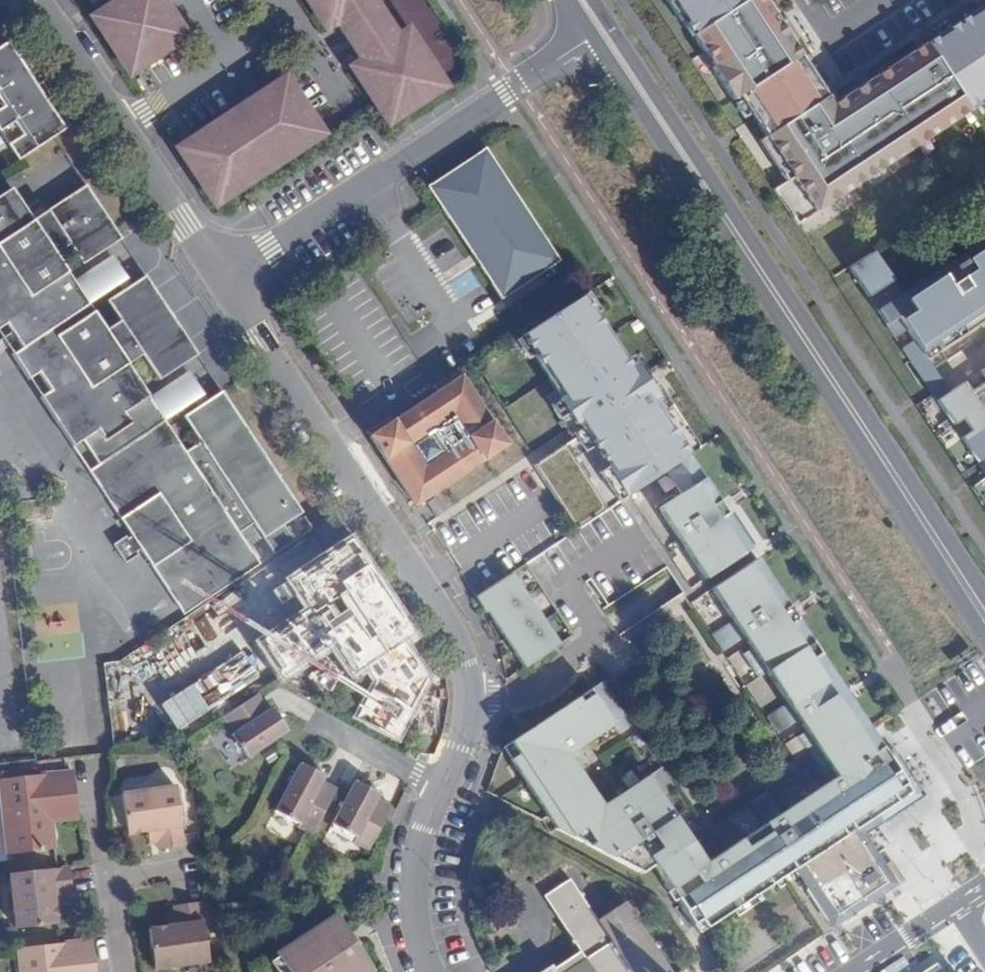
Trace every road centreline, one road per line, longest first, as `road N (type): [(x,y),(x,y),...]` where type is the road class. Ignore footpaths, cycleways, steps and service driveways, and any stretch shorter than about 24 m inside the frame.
road 1 (residential): [(430,971),(418,945),(417,852),(466,721),(467,663),(458,637),(227,279)]
road 2 (secondary): [(603,31),(934,537)]
road 3 (unclassified): [(227,279),(603,31)]
road 4 (residential): [(227,279),(35,0)]

